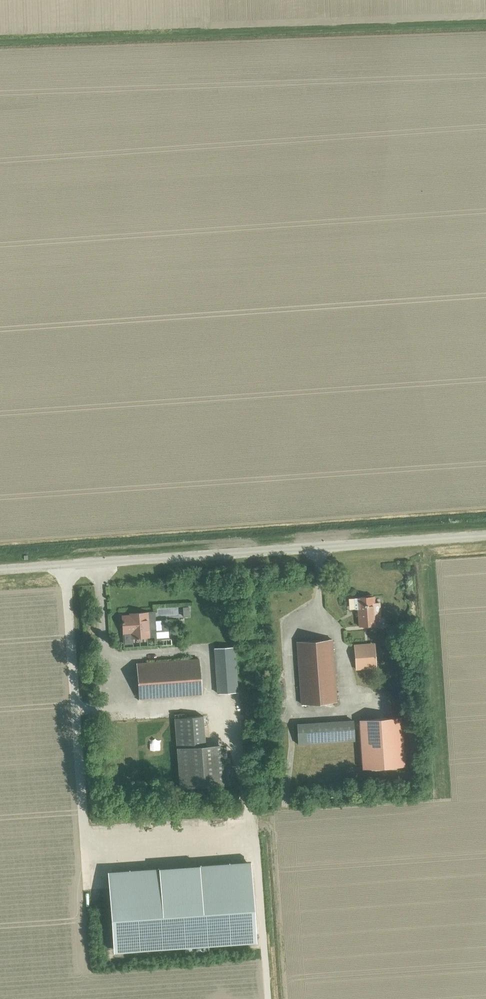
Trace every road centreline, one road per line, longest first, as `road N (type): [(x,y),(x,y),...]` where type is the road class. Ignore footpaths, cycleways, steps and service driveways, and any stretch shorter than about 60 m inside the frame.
road 1 (unclassified): [(0,570),(485,535)]

